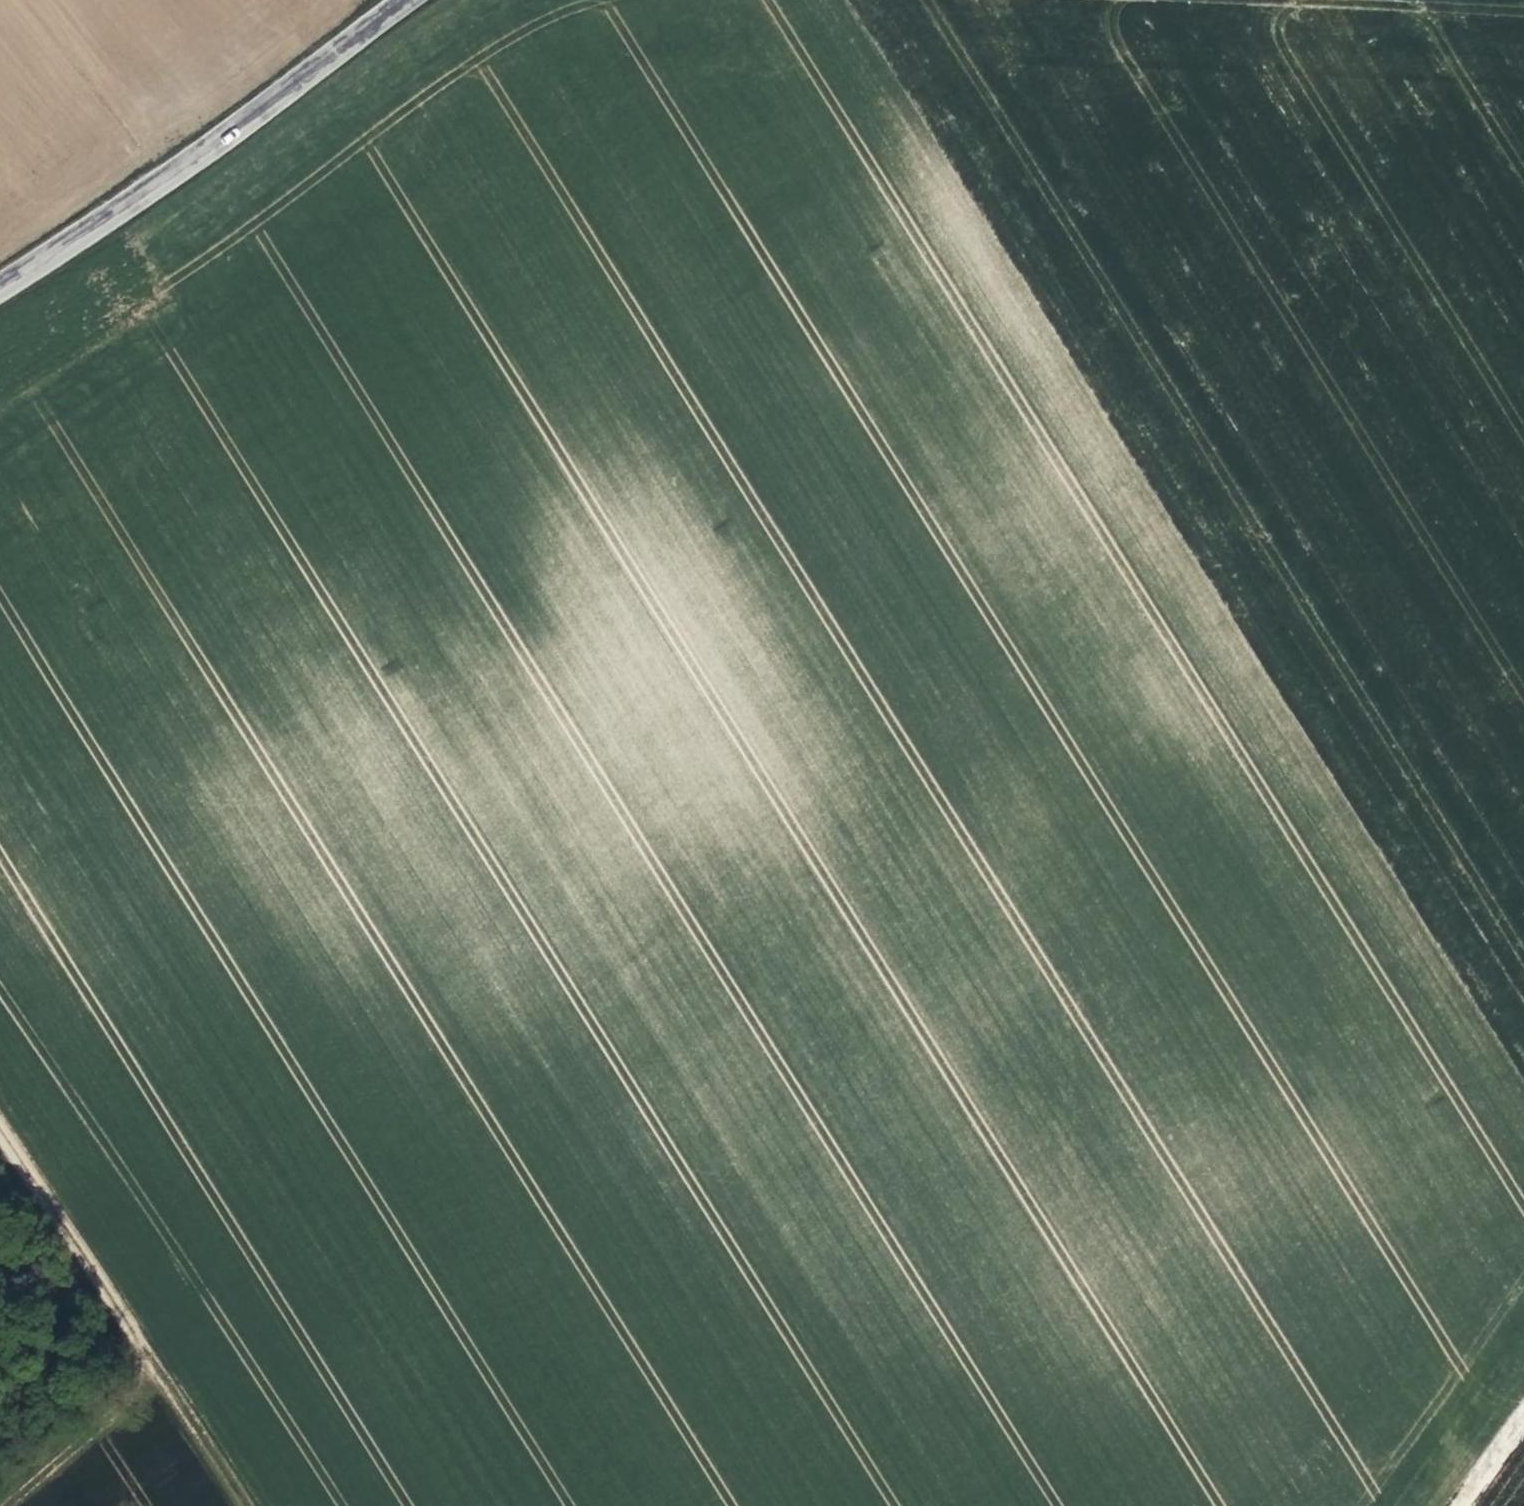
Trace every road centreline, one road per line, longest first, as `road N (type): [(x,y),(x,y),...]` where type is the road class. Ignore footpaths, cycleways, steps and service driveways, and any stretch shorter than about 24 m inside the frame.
road 1 (unclassified): [(411,0),(0,291)]
road 2 (track): [(227,1505),(0,1170)]

